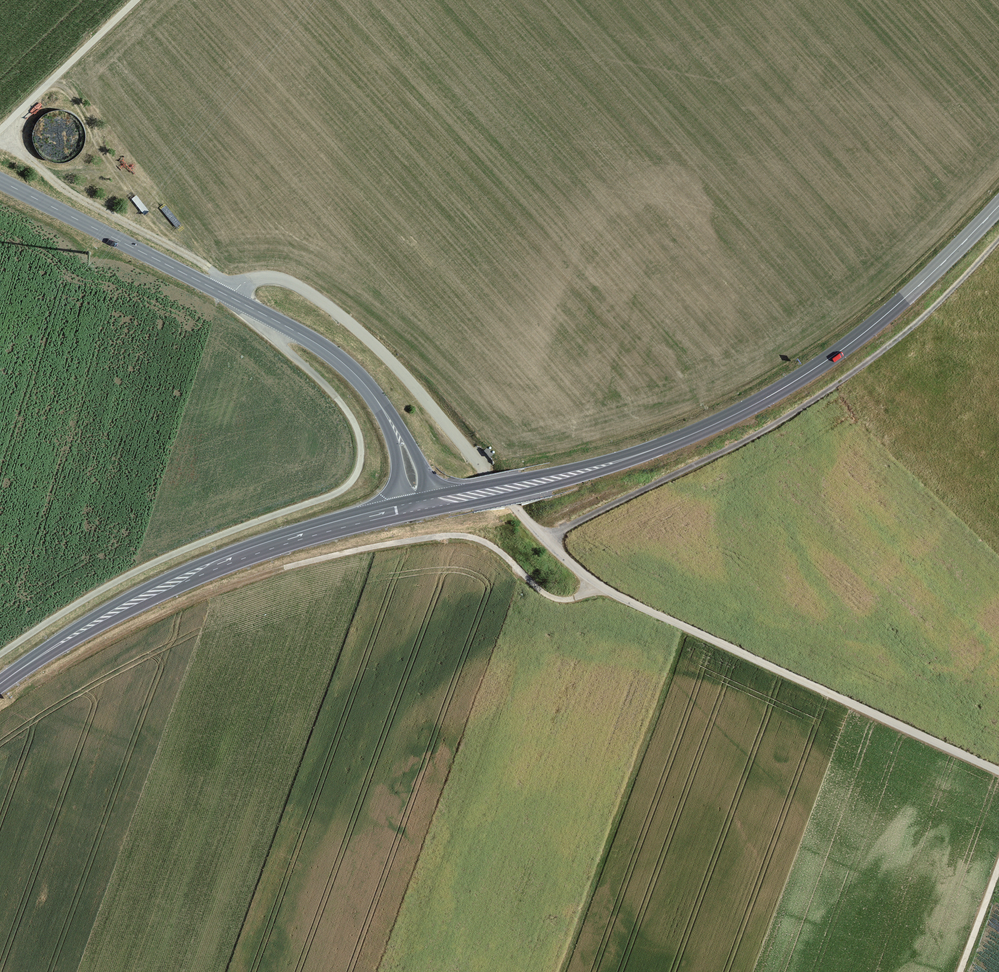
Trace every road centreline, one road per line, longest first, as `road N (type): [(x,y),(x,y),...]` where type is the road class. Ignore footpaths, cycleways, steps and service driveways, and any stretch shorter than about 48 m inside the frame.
road 1 (track): [(998,771),(598,584),(545,539),(422,396),(306,288),(264,274),(221,292)]
road 2 (secondary): [(420,507),(622,460),(735,414),(876,324),(998,206)]
road 3 (track): [(0,655),(153,563),(350,483),(361,457),(357,430),(329,389),(273,337),(271,318)]
road 4 (tertiary): [(0,179),(331,354),(395,429),(420,507)]
road 5 (track): [(545,539),(804,406),(927,314),(998,240)]
road 6 (secondary): [(0,686),(82,631),(226,563),(420,507)]
road 7 (track): [(598,584),(557,599),(496,548),(462,536),(286,568)]
road 8 (track): [(232,283),(82,199),(39,170),(4,127)]

